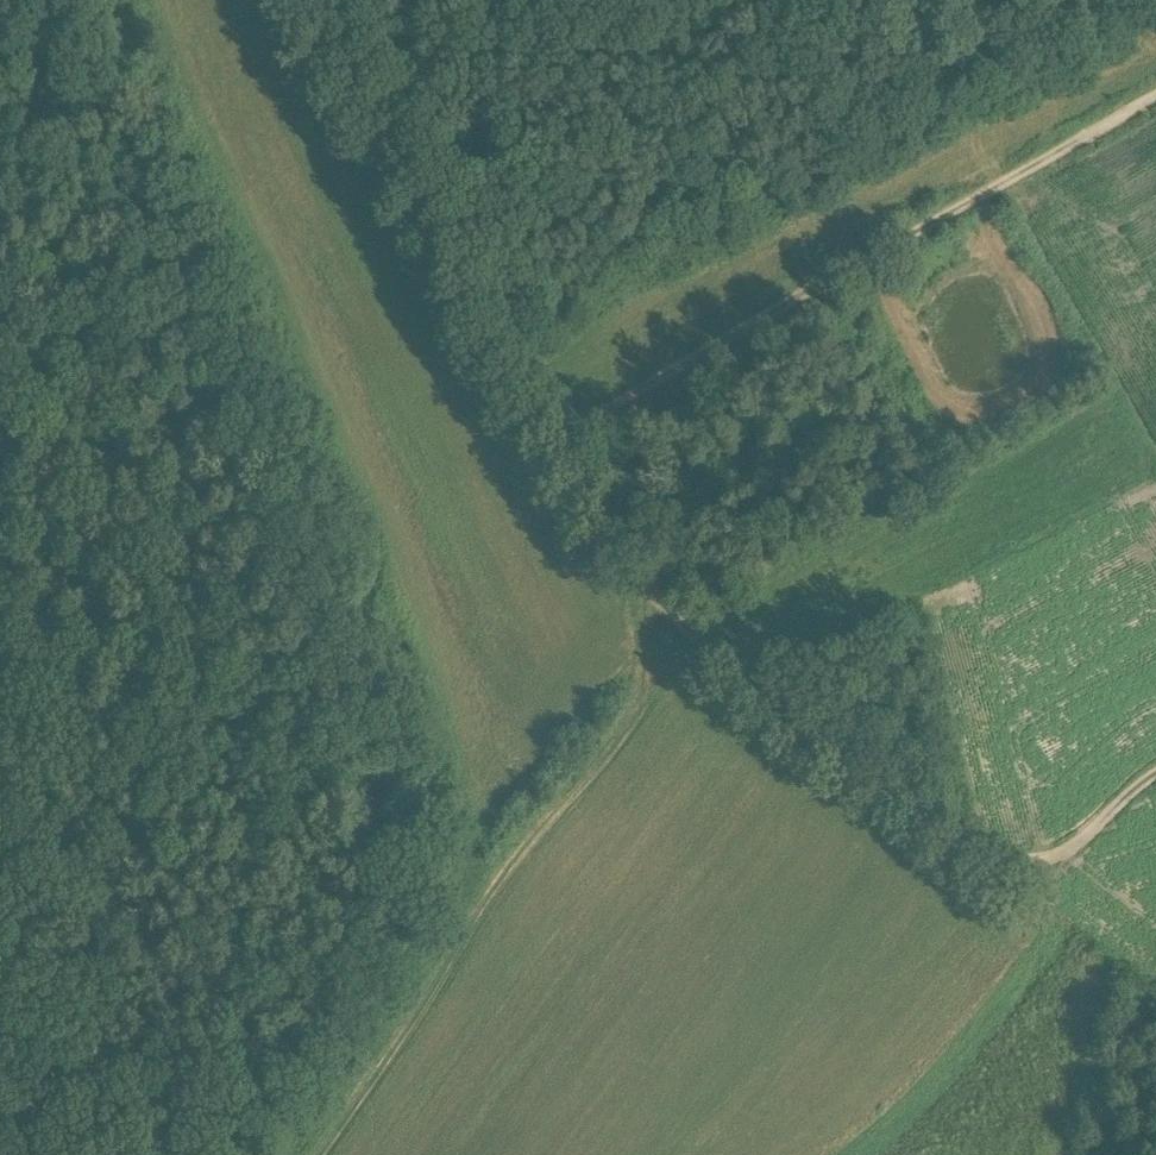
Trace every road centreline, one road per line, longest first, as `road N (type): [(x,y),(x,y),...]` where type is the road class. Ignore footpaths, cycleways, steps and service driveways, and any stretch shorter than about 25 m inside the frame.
road 1 (track): [(567,442),(1155,97)]
road 2 (track): [(297,1154),(526,820),(688,633)]
road 3 (track): [(688,633),(722,669),(919,810),(1007,860),(1064,855),(1155,768)]
road 4 (track): [(309,0),(567,442)]
road 5 (track): [(567,442),(596,508),(688,633)]

